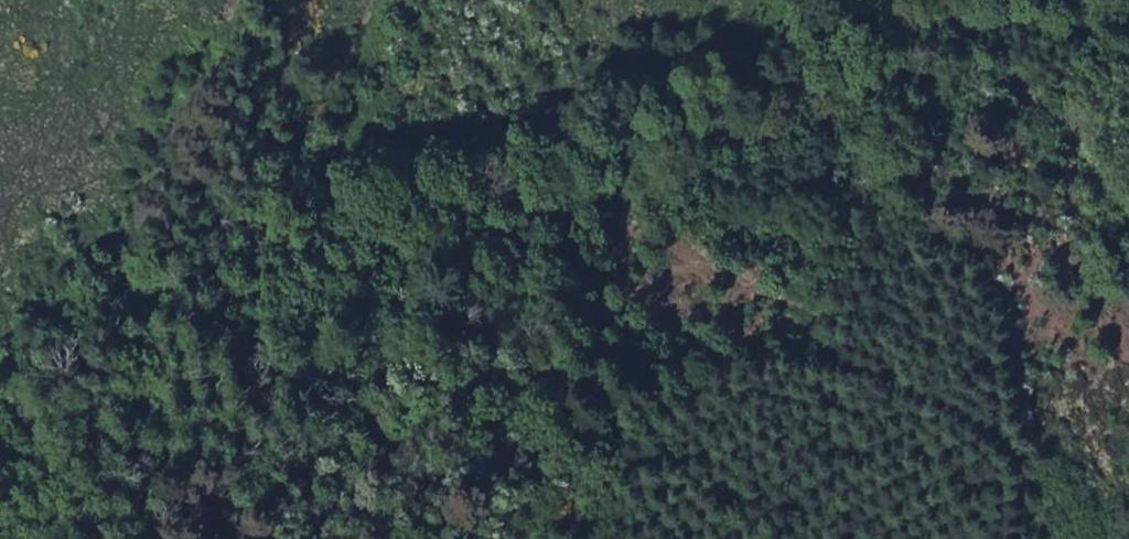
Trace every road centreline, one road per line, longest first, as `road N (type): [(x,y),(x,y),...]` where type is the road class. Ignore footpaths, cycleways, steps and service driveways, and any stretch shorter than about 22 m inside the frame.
road 1 (track): [(882,0),(943,58),(1065,123),(1128,209)]

